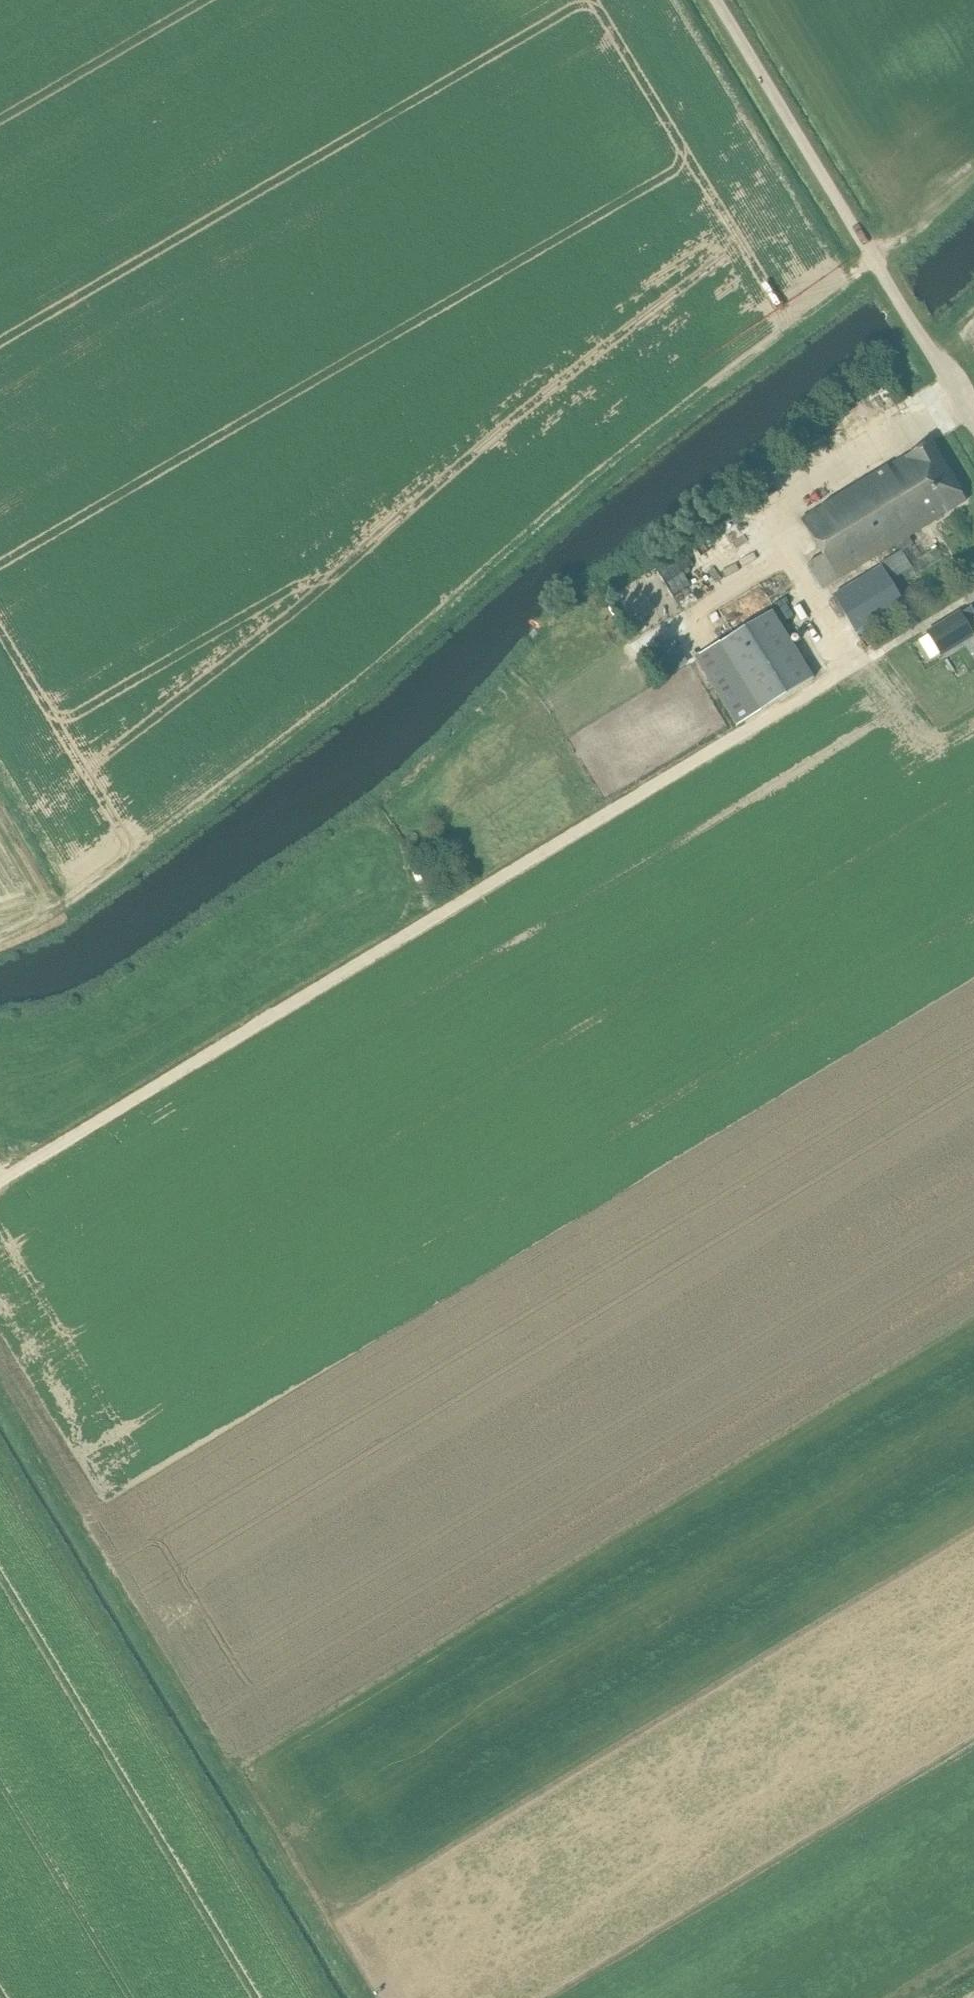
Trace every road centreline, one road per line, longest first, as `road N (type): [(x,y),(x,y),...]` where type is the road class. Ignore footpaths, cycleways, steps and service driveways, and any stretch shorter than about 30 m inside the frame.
road 1 (track): [(0,1179),(850,670)]
road 2 (unclassified): [(973,425),(714,0)]

